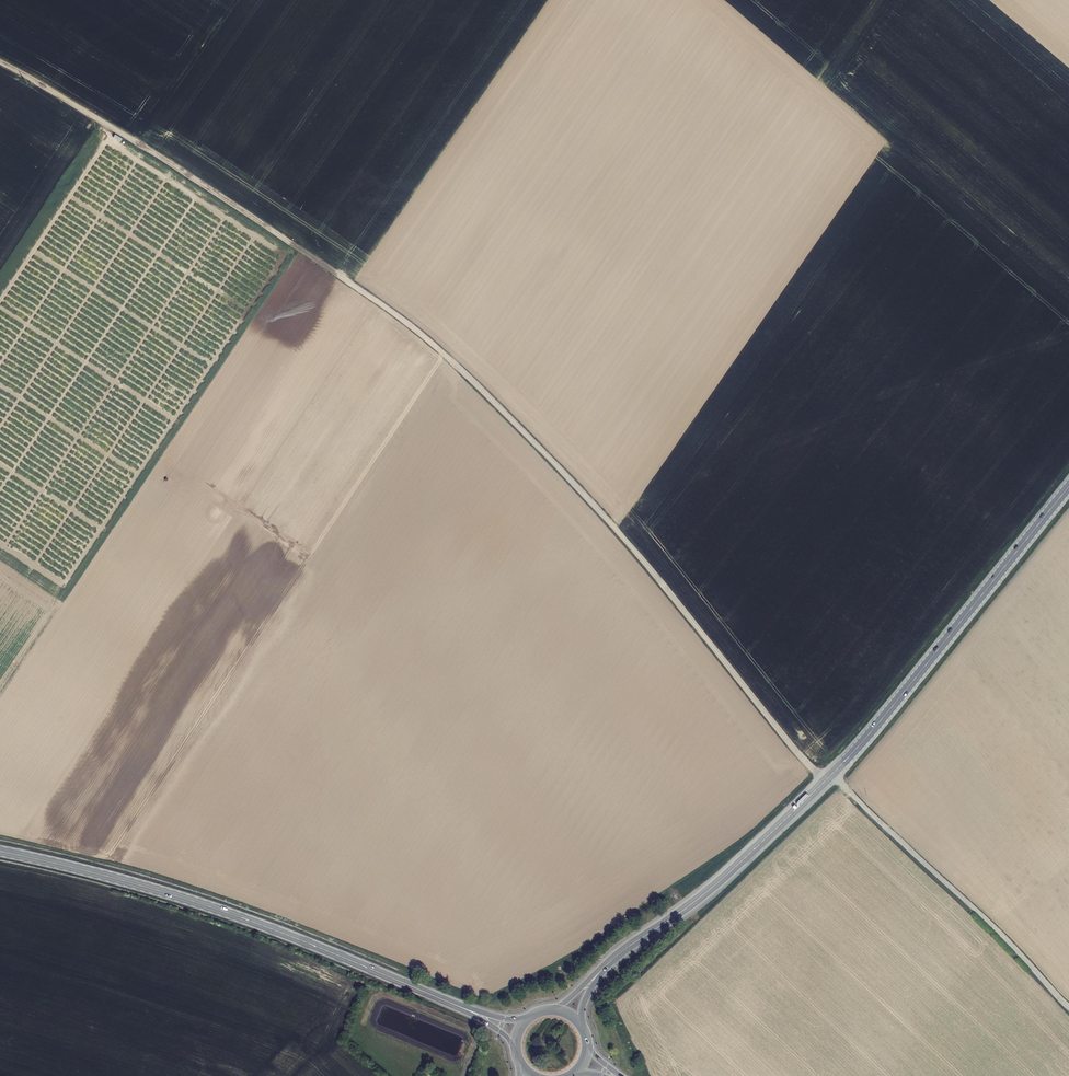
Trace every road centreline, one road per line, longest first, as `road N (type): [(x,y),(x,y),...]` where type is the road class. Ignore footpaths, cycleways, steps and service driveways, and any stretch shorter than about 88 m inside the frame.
road 1 (track): [(0,62),(142,146),(414,326),(630,542),(825,781)]
road 2 (primary): [(607,964),(716,884),(843,763),(1068,486)]
road 3 (primary): [(0,851),(225,912),(452,1004)]

